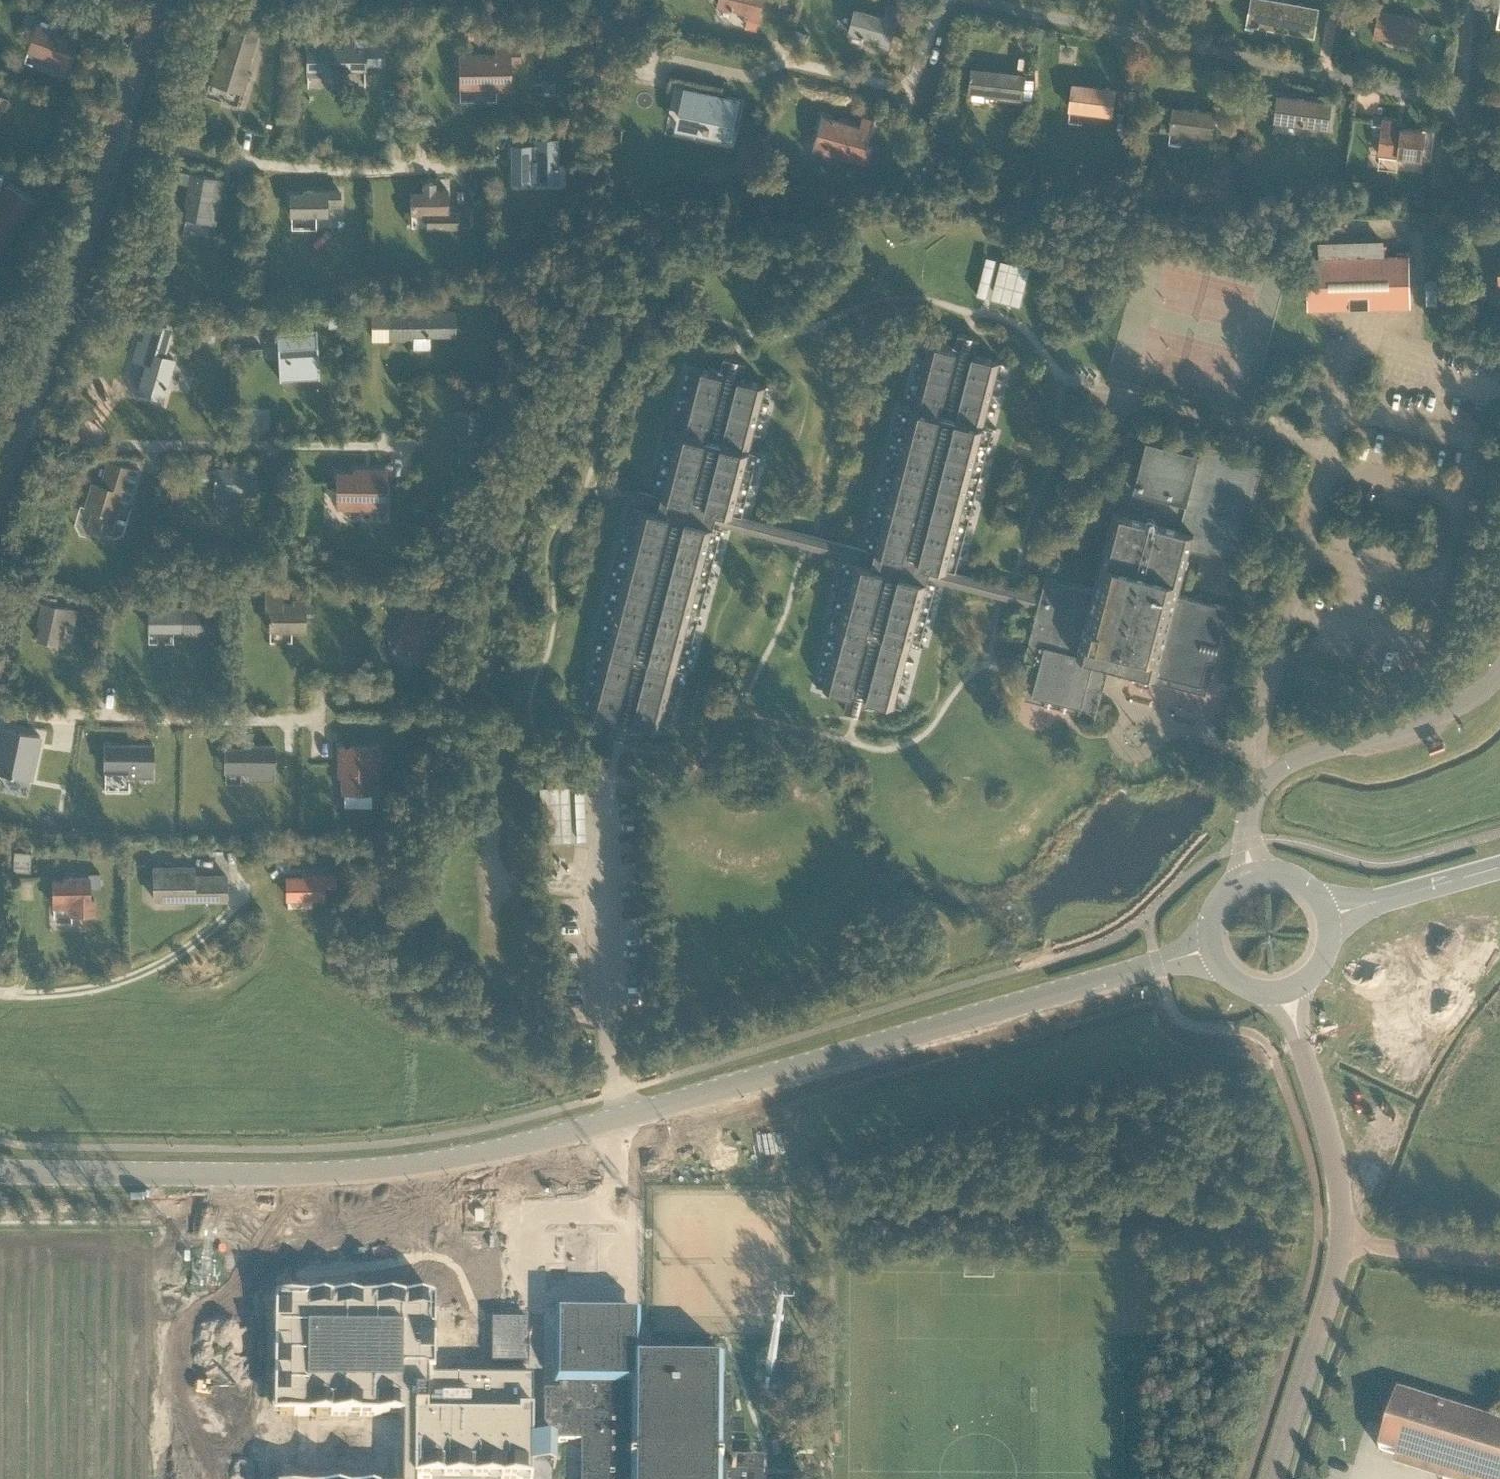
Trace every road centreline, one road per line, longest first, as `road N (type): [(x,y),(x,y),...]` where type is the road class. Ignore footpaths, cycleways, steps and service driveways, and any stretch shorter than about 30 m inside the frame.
road 1 (tertiary): [(0,1175),(204,1181),(387,1174),(620,1121),(1213,950)]
road 2 (unclassified): [(162,0),(0,481)]
road 3 (tertiary): [(1272,1478),(1341,1242),(1341,1181),(1286,989)]
road 4 (residential): [(1255,873),(1252,814),(1263,781),(1316,750),(1436,716),(1499,670)]
road 5 (secondary): [(1499,870),(1328,915)]

